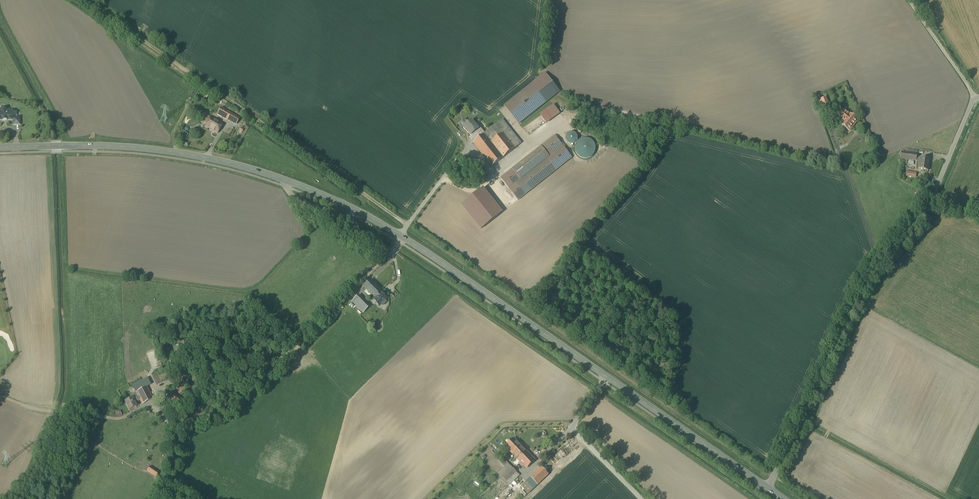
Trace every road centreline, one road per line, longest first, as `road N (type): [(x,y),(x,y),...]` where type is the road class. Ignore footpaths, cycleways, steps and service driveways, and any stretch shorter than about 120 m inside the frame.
road 1 (tertiary): [(606,376),(400,235),(286,181),(160,151),(0,147)]
road 2 (unclassified): [(978,99),(930,204),(874,269),(767,487)]
road 3 (tertiary): [(767,487),(606,376)]
road 4 (unclassified): [(606,376),(574,427),(641,498)]
road 5 (track): [(0,395),(38,412),(119,418),(138,410)]

